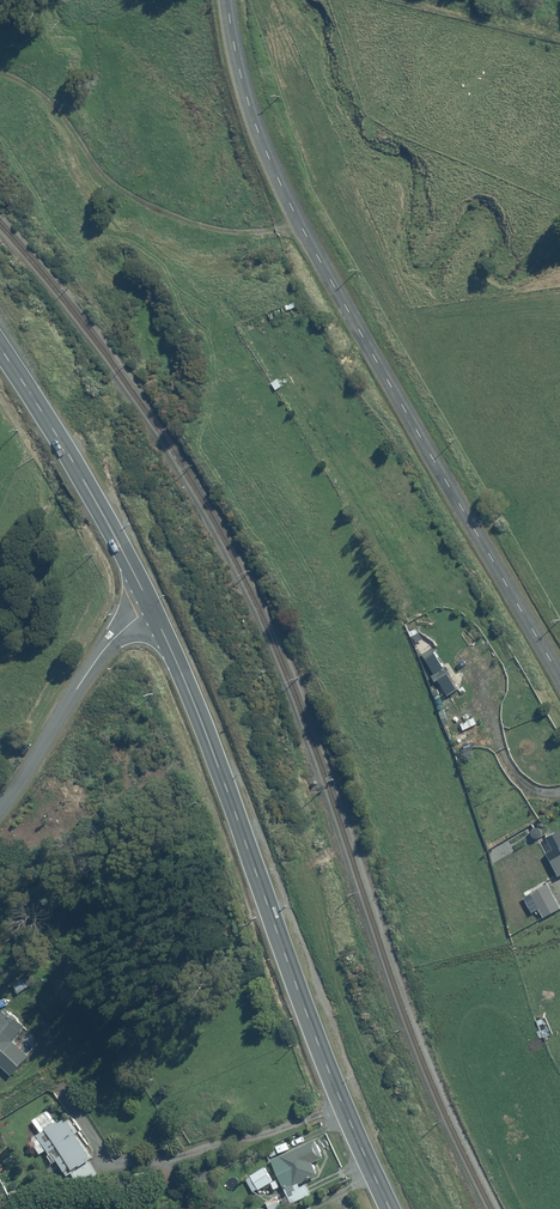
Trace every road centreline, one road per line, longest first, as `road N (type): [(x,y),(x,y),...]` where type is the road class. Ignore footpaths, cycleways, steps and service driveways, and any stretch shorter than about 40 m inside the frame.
road 1 (secondary): [(391,1208),(153,610)]
road 2 (unclassified): [(229,0),(259,129),(373,354)]
road 3 (residential): [(373,354),(559,677)]
road 4 (secondary): [(153,610),(81,473),(0,346)]
road 5 (residential): [(153,610),(98,658),(0,809)]

